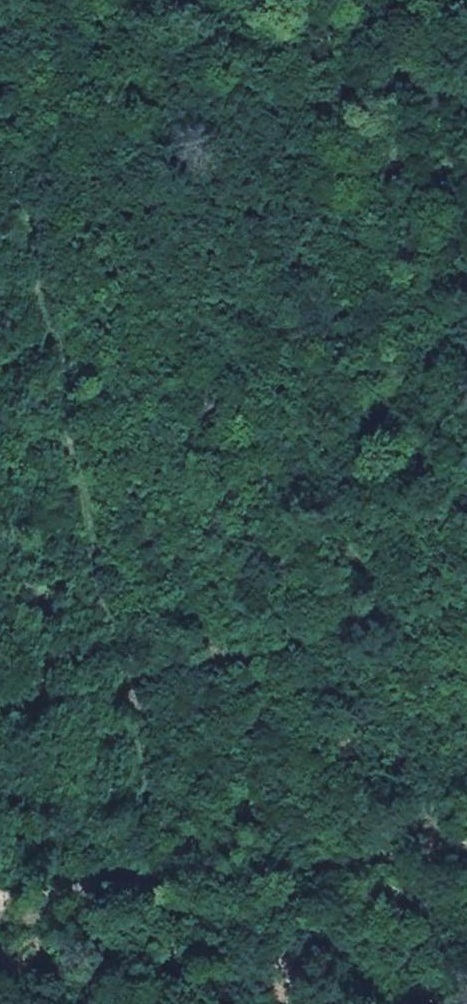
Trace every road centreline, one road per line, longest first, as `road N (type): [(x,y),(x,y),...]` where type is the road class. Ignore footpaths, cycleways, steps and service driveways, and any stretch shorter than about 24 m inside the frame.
road 1 (track): [(466,827),(90,894),(0,894)]

